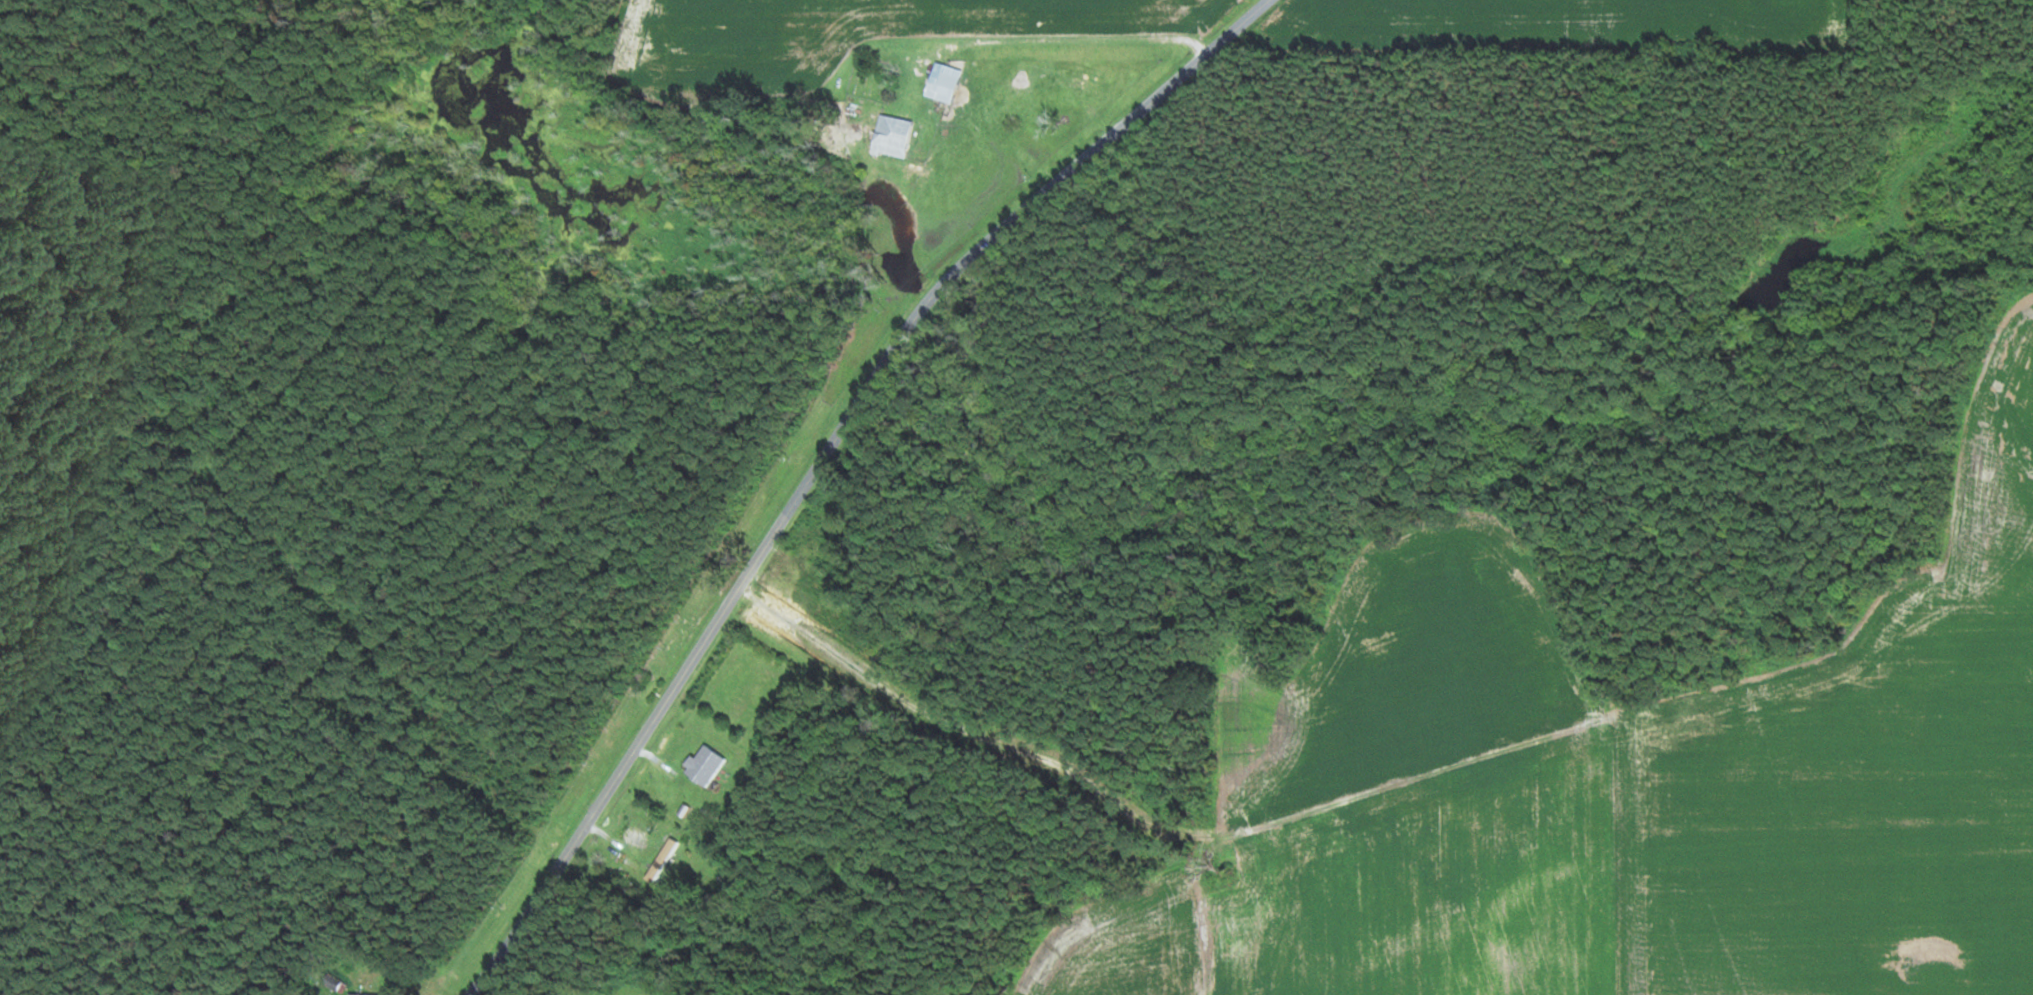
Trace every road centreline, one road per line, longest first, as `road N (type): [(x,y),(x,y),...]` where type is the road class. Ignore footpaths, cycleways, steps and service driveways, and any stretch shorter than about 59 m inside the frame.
road 1 (residential): [(469,994),(923,308),(997,232),(1272,0)]

